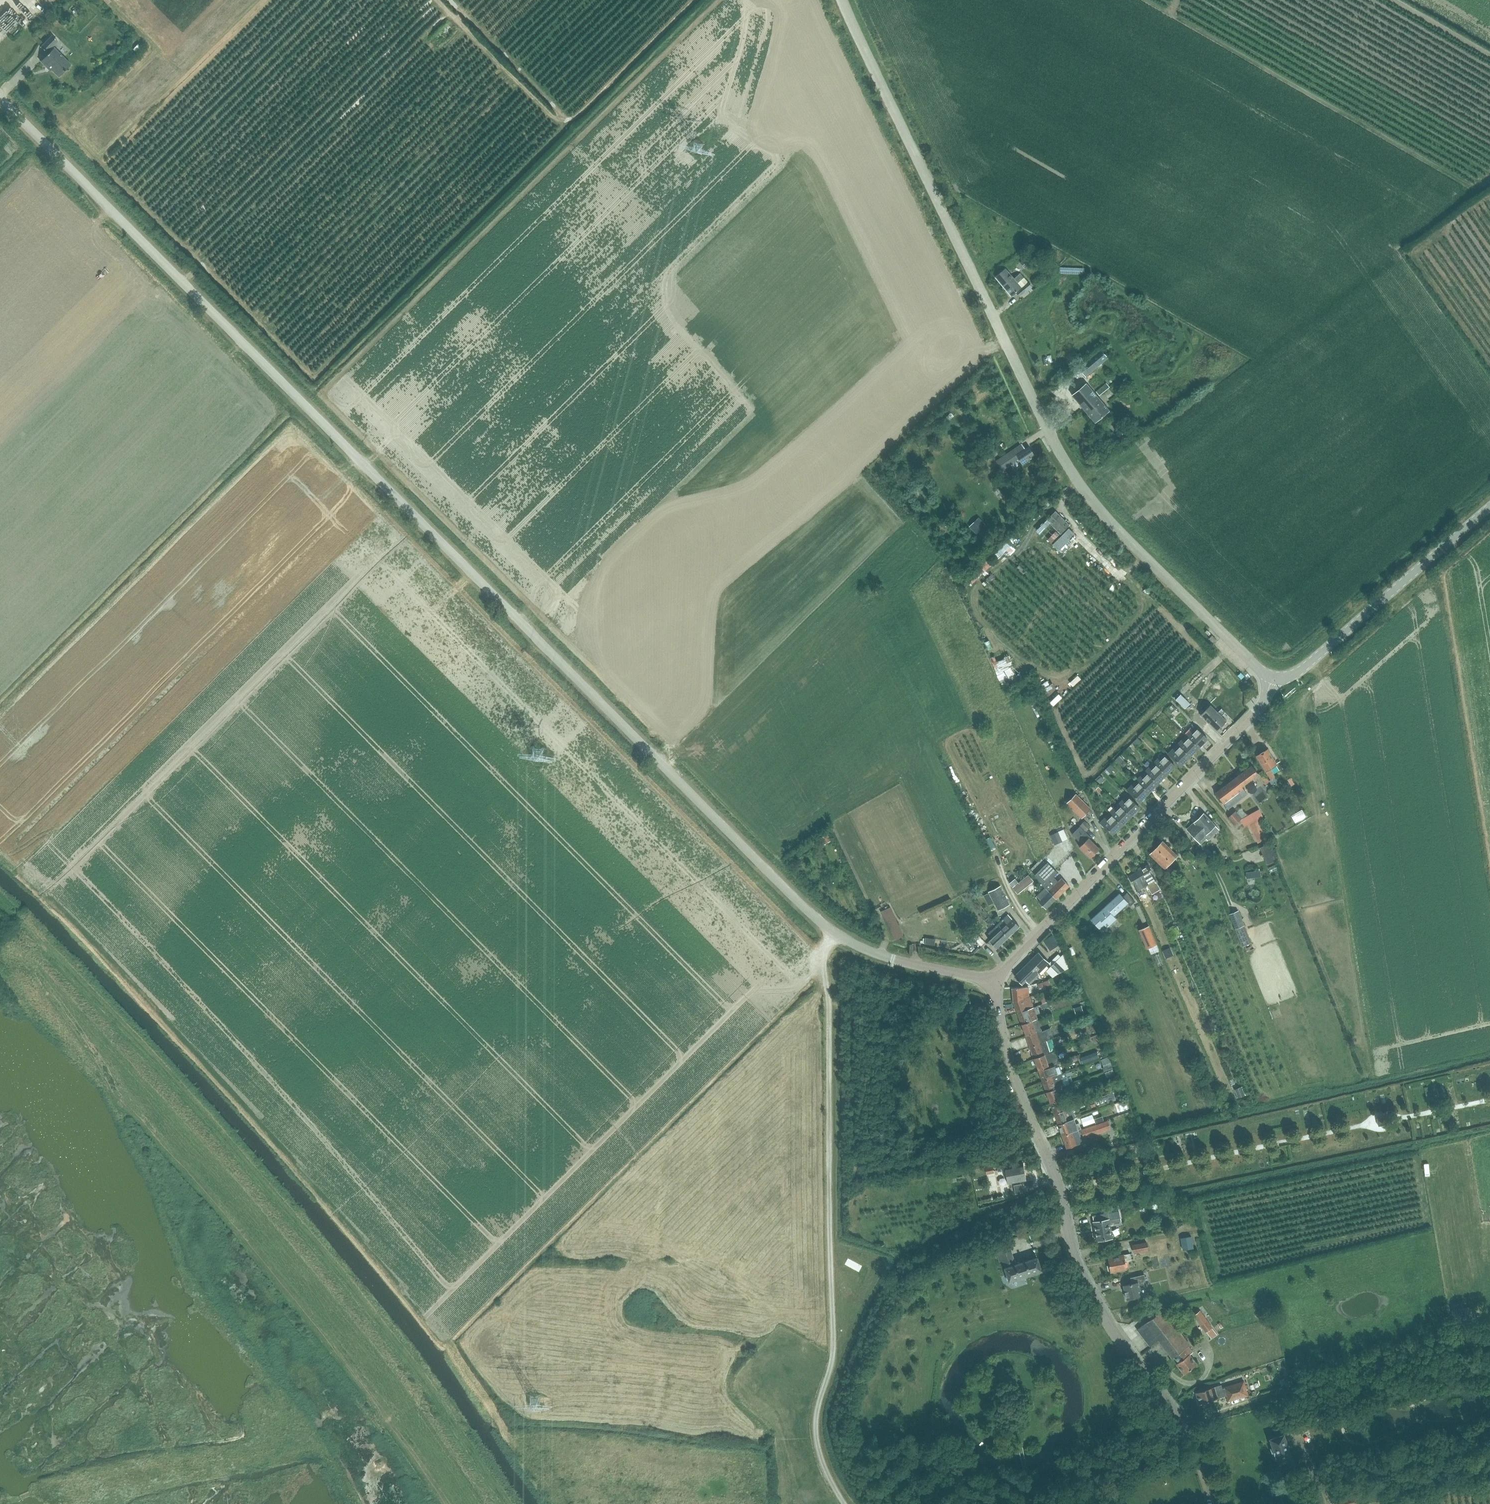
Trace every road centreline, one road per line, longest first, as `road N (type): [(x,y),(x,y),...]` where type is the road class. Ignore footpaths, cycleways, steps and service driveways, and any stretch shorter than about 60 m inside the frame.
road 1 (unclassified): [(997,985),(896,963),(829,932),(0,103)]
road 2 (tertiary): [(1274,677),(1139,555),(1072,476),(841,0)]
road 3 (tertiary): [(1182,1418),(1085,1290),(1058,1190),(1001,1038),(997,985)]
road 4 (tertiary): [(997,985),(1251,723),(1274,677)]
road 5 (residential): [(1182,1418),(1489,1337)]
road 6 (tertiary): [(1274,677),(1292,673),(1489,509)]

